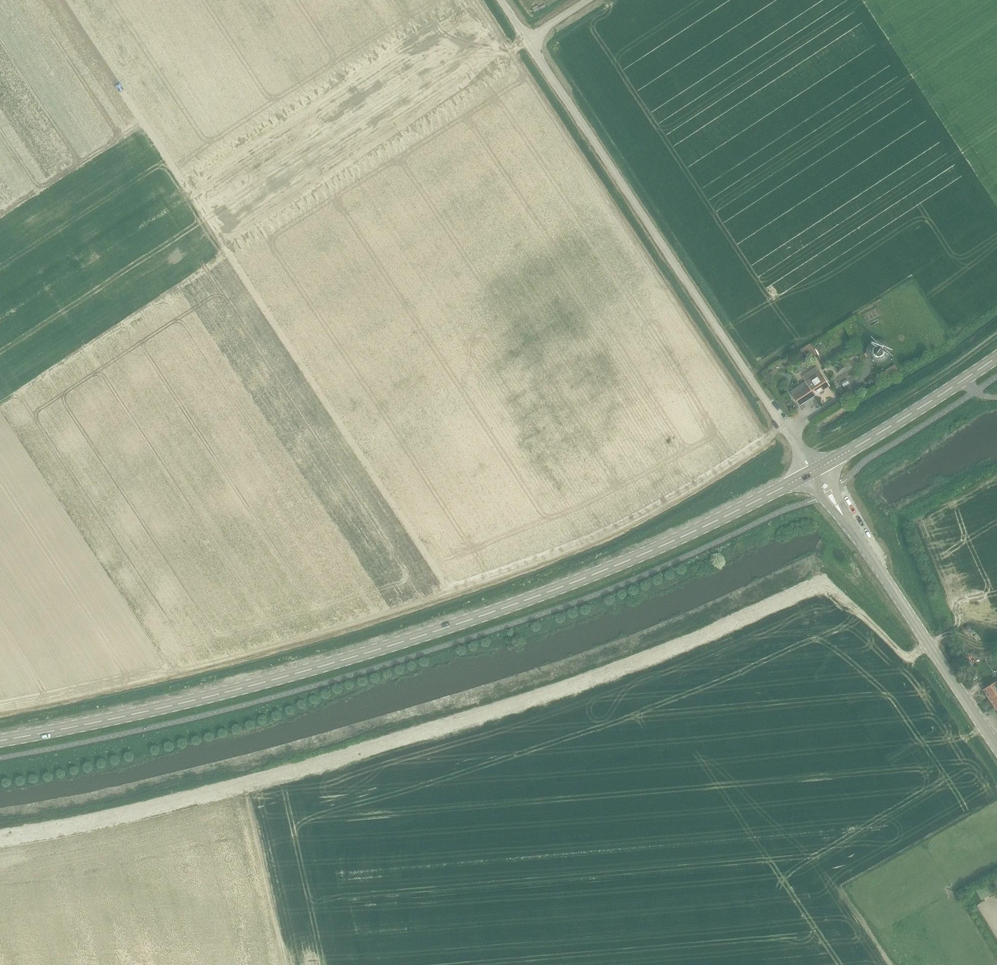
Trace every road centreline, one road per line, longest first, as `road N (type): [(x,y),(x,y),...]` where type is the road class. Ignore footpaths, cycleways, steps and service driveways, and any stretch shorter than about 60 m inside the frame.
road 1 (secondary): [(0,742),(351,663),(449,632),(698,533),(814,471)]
road 2 (track): [(14,372),(528,40)]
road 3 (unclassified): [(814,471),(528,40)]
road 4 (tertiary): [(996,748),(814,471)]
road 5 (secondary): [(814,471),(996,359)]

